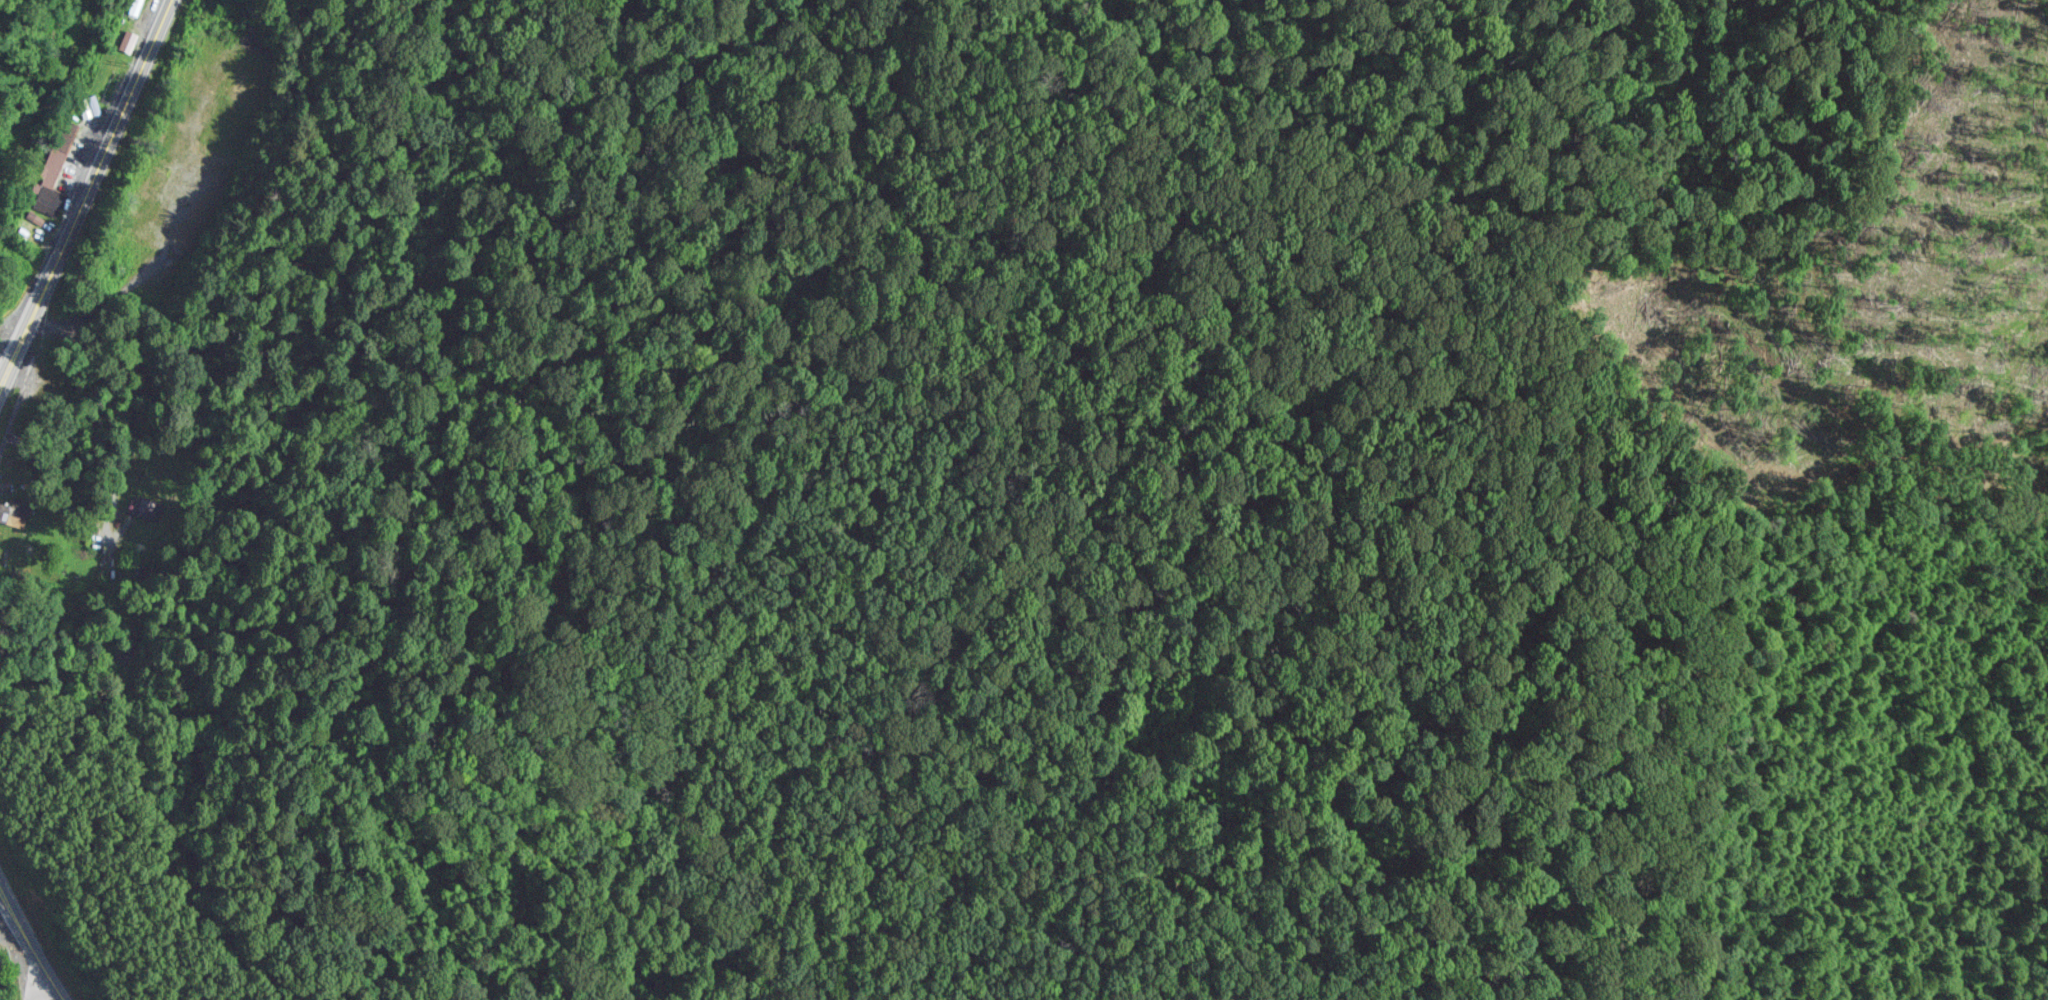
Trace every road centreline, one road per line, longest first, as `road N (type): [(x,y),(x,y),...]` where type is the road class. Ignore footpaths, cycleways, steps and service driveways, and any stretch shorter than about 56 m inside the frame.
road 1 (secondary): [(0,393),(177,0)]
road 2 (secondary): [(68,999),(0,880)]

